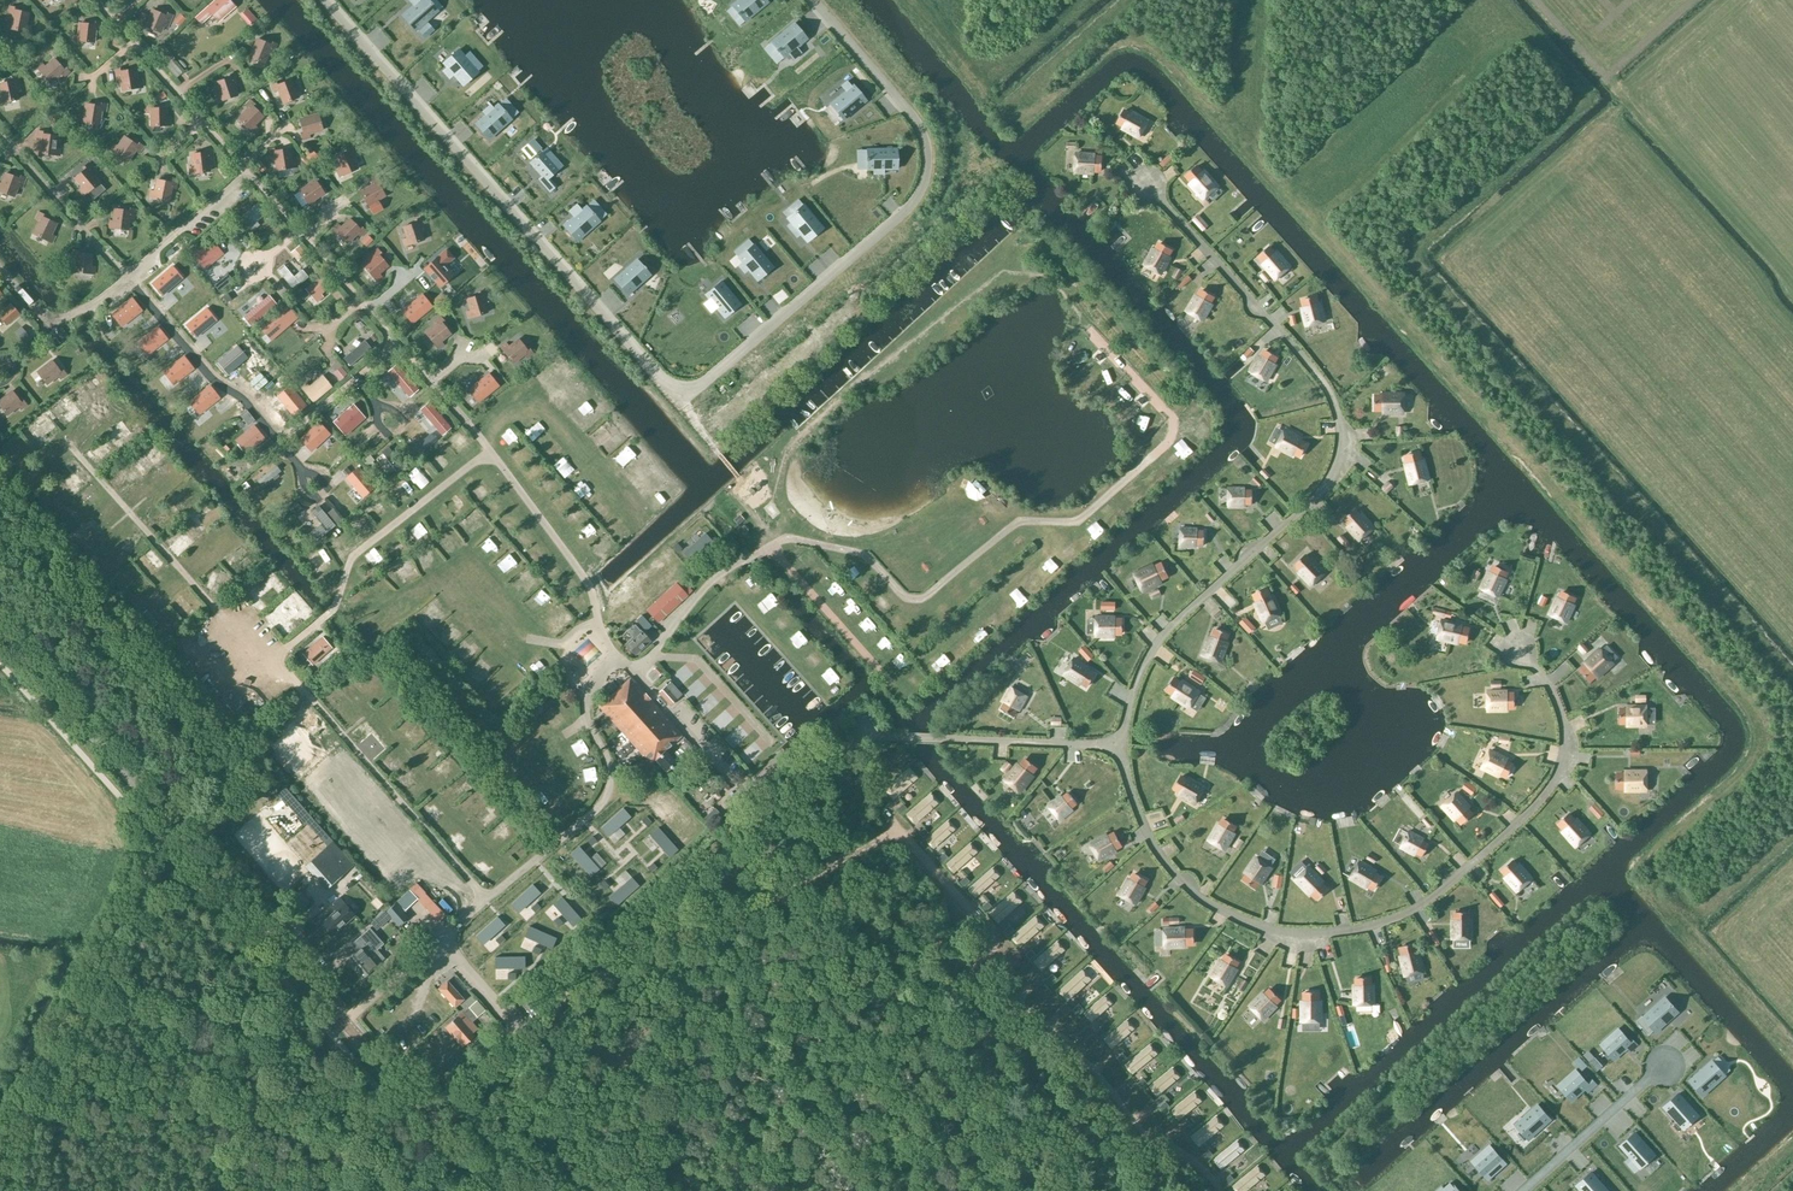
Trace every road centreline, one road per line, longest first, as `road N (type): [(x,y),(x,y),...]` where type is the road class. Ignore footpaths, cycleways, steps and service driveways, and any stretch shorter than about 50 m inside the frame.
road 1 (track): [(1179,1190),(1145,1135),(904,908),(845,870),(797,861),(695,954),(651,1020),(623,1090),(618,1190)]
road 2 (unclassified): [(516,1027),(844,747),(872,737),(1122,744)]
road 3 (tertiary): [(349,1027),(0,624)]
road 4 (track): [(1037,1190),(728,843)]
road 5 (unclassified): [(443,943),(603,806),(612,768),(584,715),(586,682),(613,657)]
road 6 (track): [(158,841),(0,1139)]
road 7 (residential): [(1521,1190),(1662,1066)]
road 8 (unclassified): [(443,943),(349,1027)]
road 9 (unclassified): [(423,1110),(516,1027)]
road 10 (track): [(623,1090),(528,1016)]

